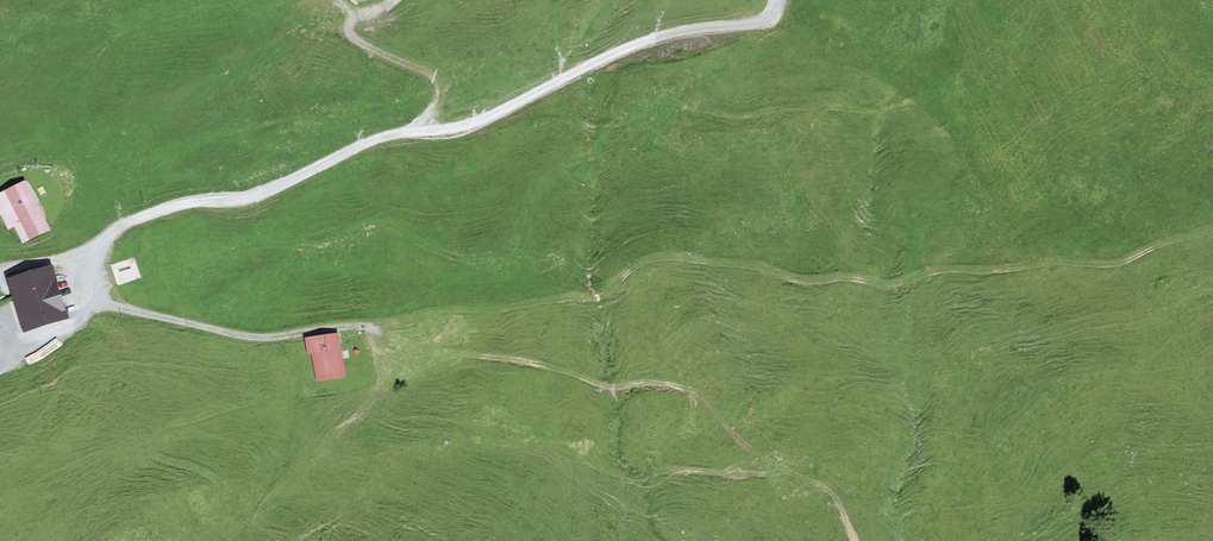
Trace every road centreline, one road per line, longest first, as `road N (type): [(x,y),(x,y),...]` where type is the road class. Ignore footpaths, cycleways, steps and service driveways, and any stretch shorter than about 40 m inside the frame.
road 1 (unclassified): [(779,0),(772,19),(671,34),(460,133),(379,137),(239,204),(186,204),(132,221),(88,259),(92,299)]
road 2 (track): [(375,326),(429,351),(528,365),(609,389),(677,387),(695,402),(659,447),(659,468),(804,482),(834,500),(854,540)]
road 3 (track): [(405,322),(263,340),(120,313),(92,299),(59,347),(0,366)]
road 4 (track): [(395,0),(367,19),(341,13),(344,33),(436,80),(440,97),(420,135)]

